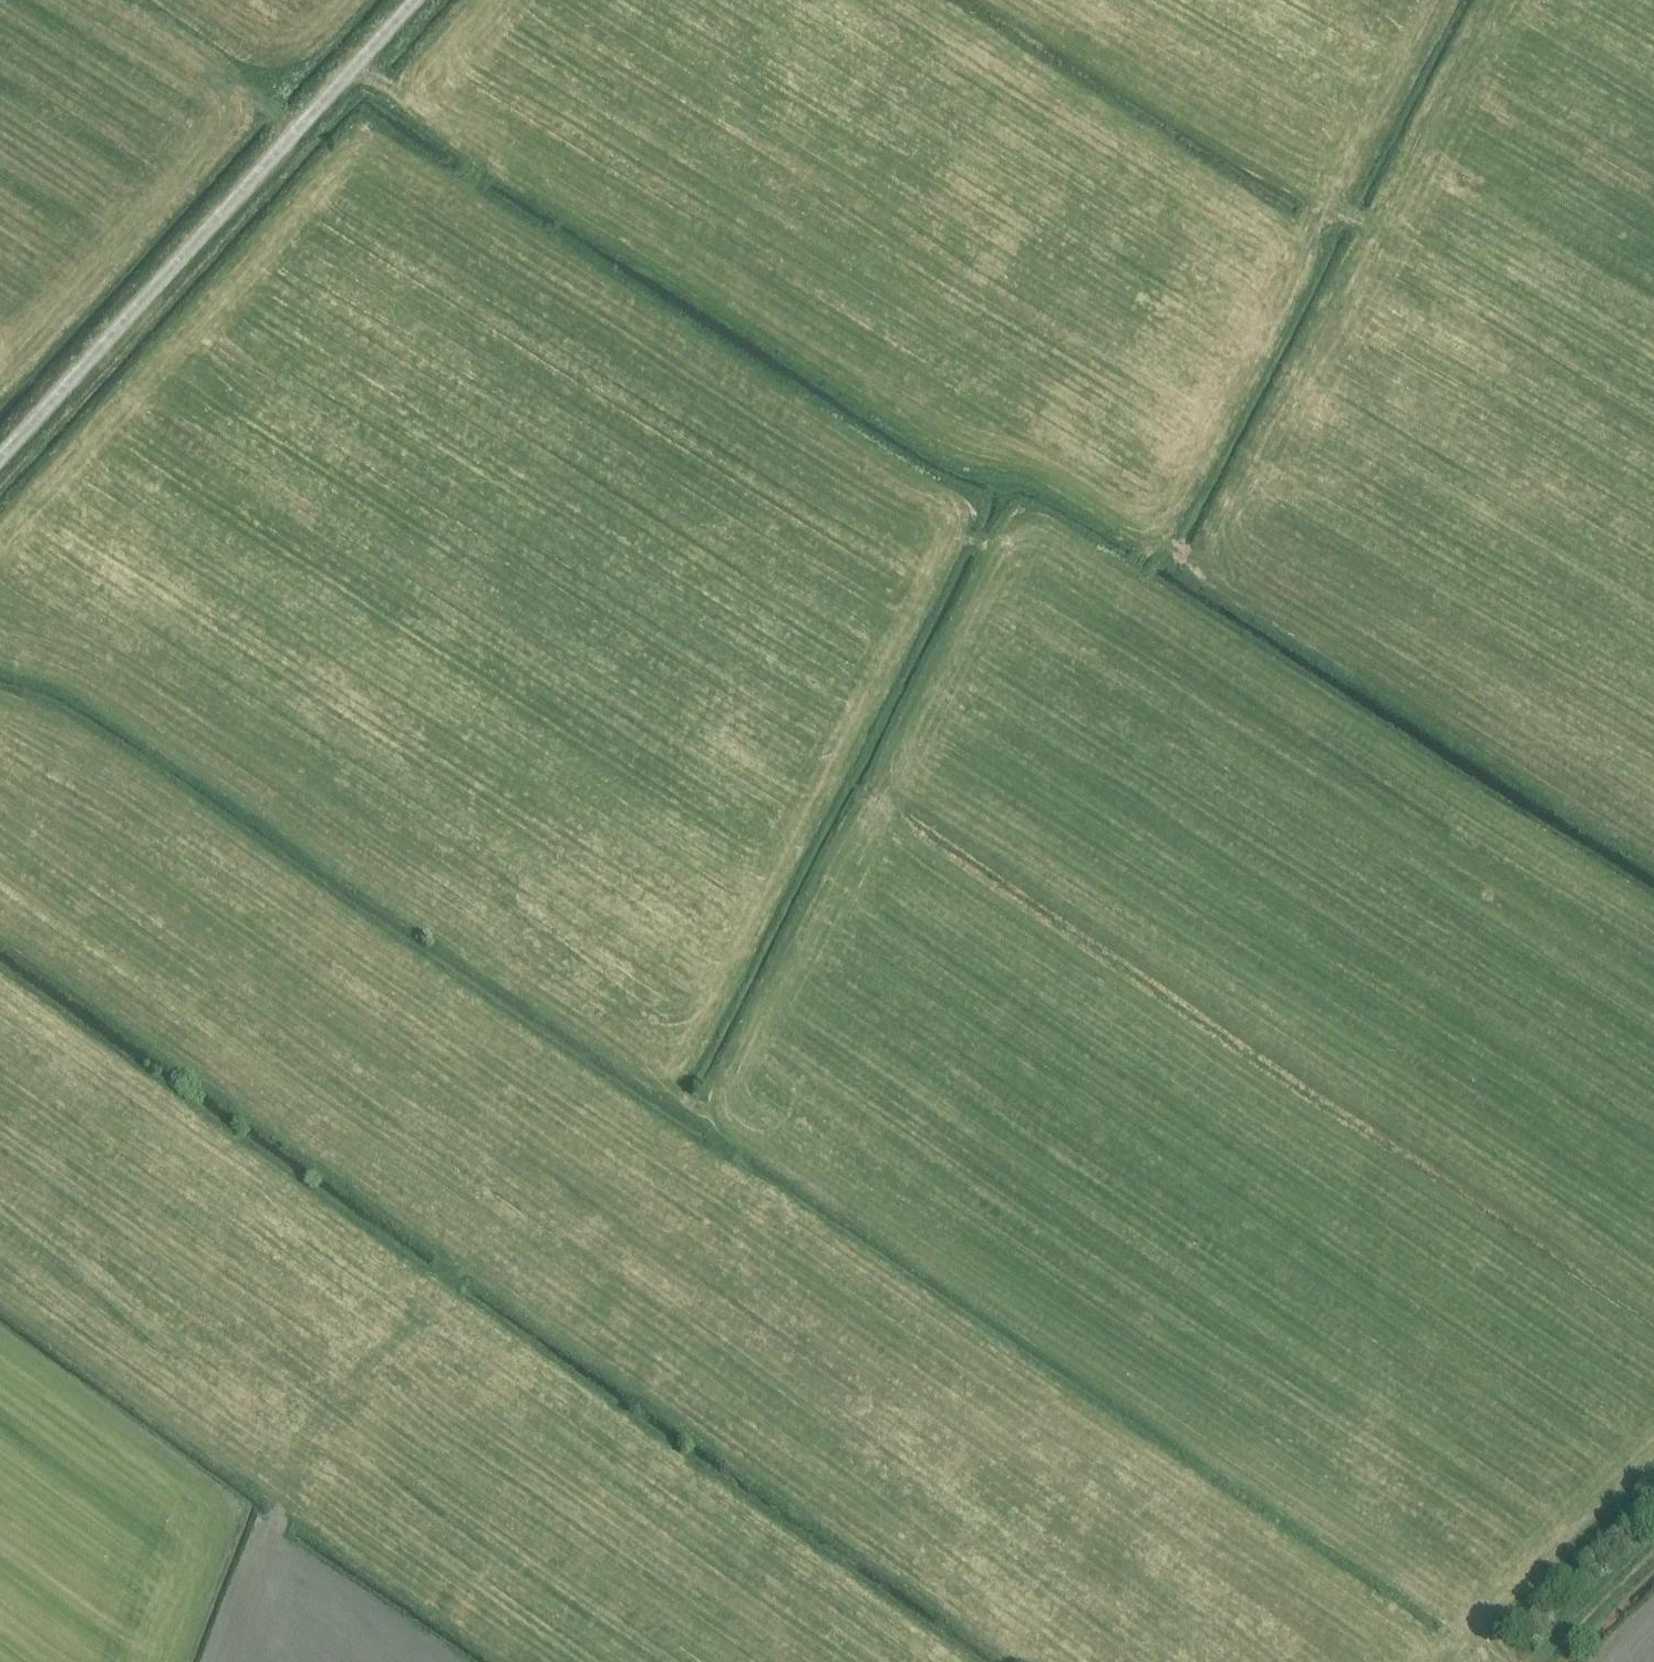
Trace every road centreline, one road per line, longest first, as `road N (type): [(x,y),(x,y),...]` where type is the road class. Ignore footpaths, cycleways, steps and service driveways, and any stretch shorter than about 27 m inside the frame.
road 1 (unclassified): [(0,458),(414,0)]
road 2 (track): [(1541,1661),(1653,1548)]

